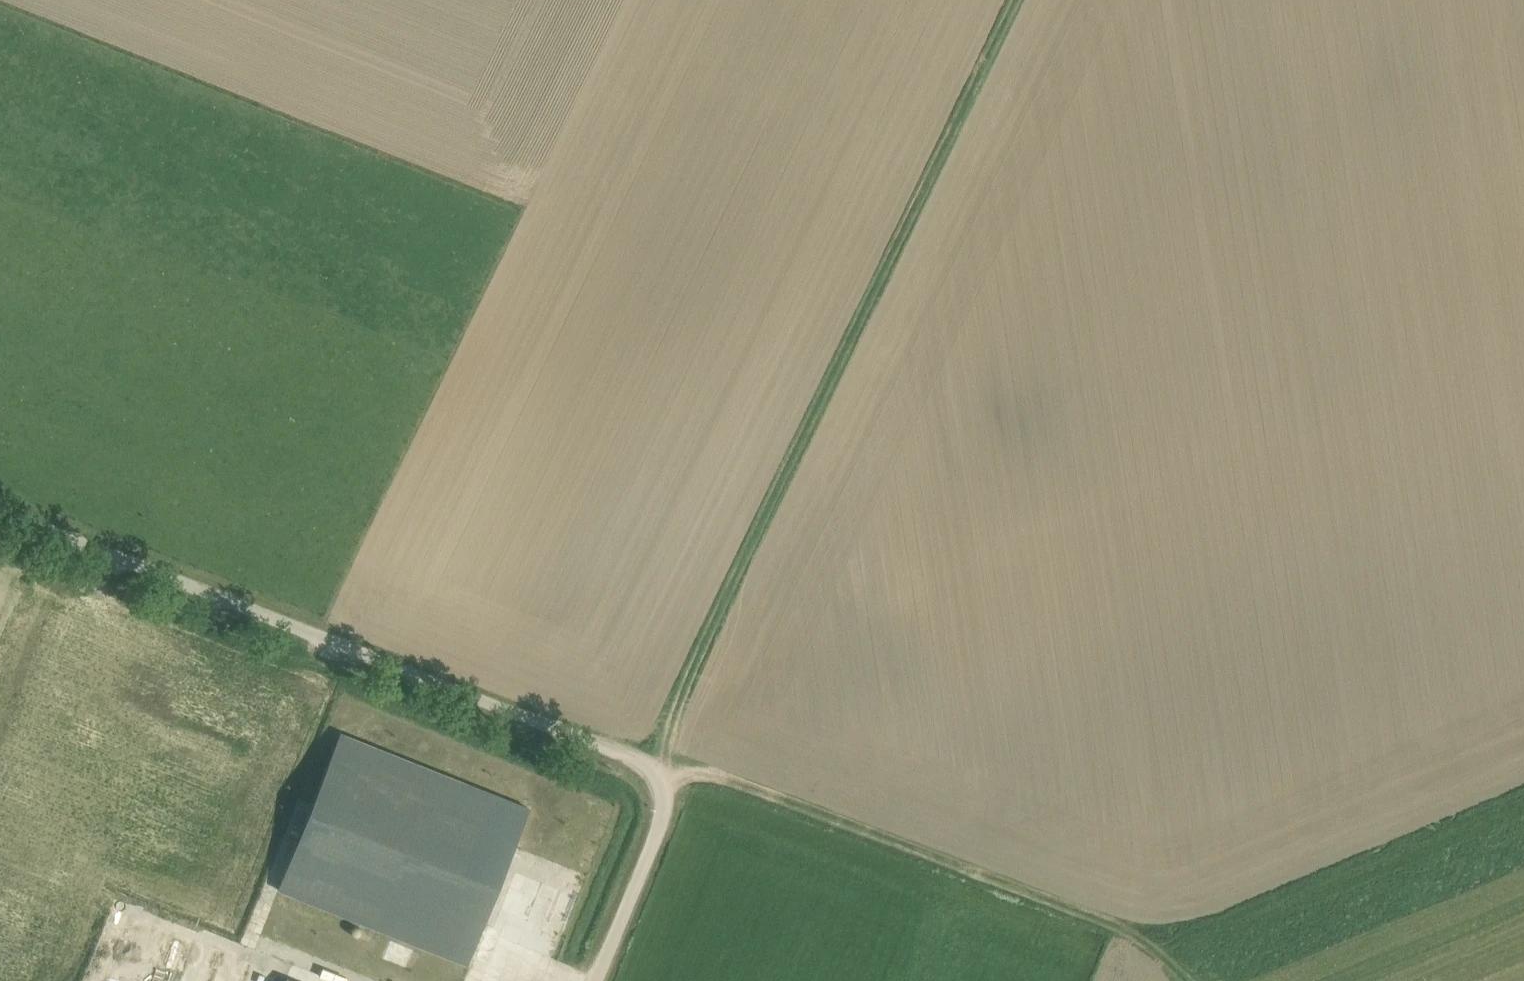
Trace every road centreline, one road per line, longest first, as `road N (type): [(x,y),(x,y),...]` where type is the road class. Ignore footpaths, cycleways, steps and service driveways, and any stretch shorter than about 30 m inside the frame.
road 1 (unclassified): [(583,980),(646,821),(651,786),(640,768),(0,514)]
road 2 (track): [(640,768),(1019,0)]

